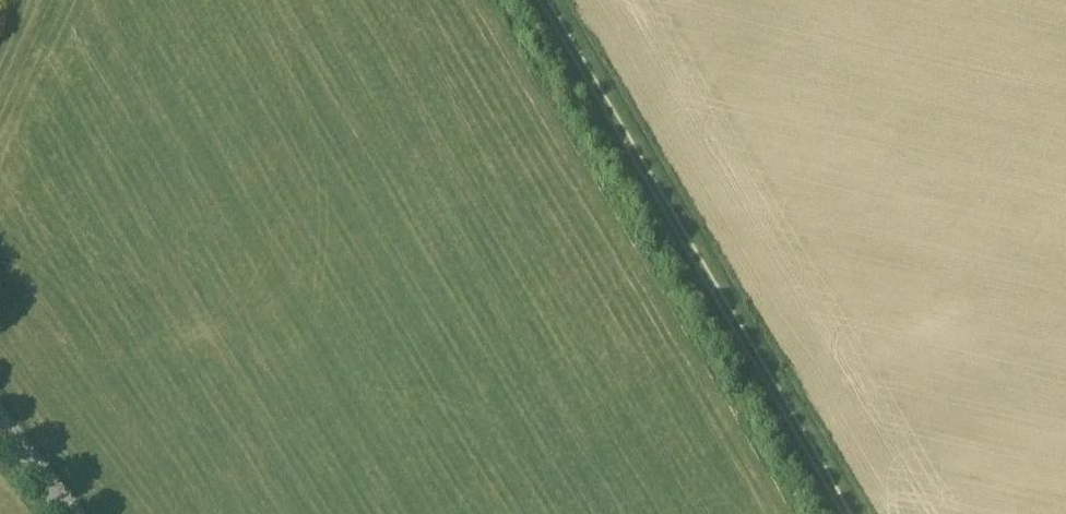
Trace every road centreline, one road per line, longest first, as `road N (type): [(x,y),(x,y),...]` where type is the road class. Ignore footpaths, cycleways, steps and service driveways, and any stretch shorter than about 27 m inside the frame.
road 1 (track): [(850,513),(546,0)]

